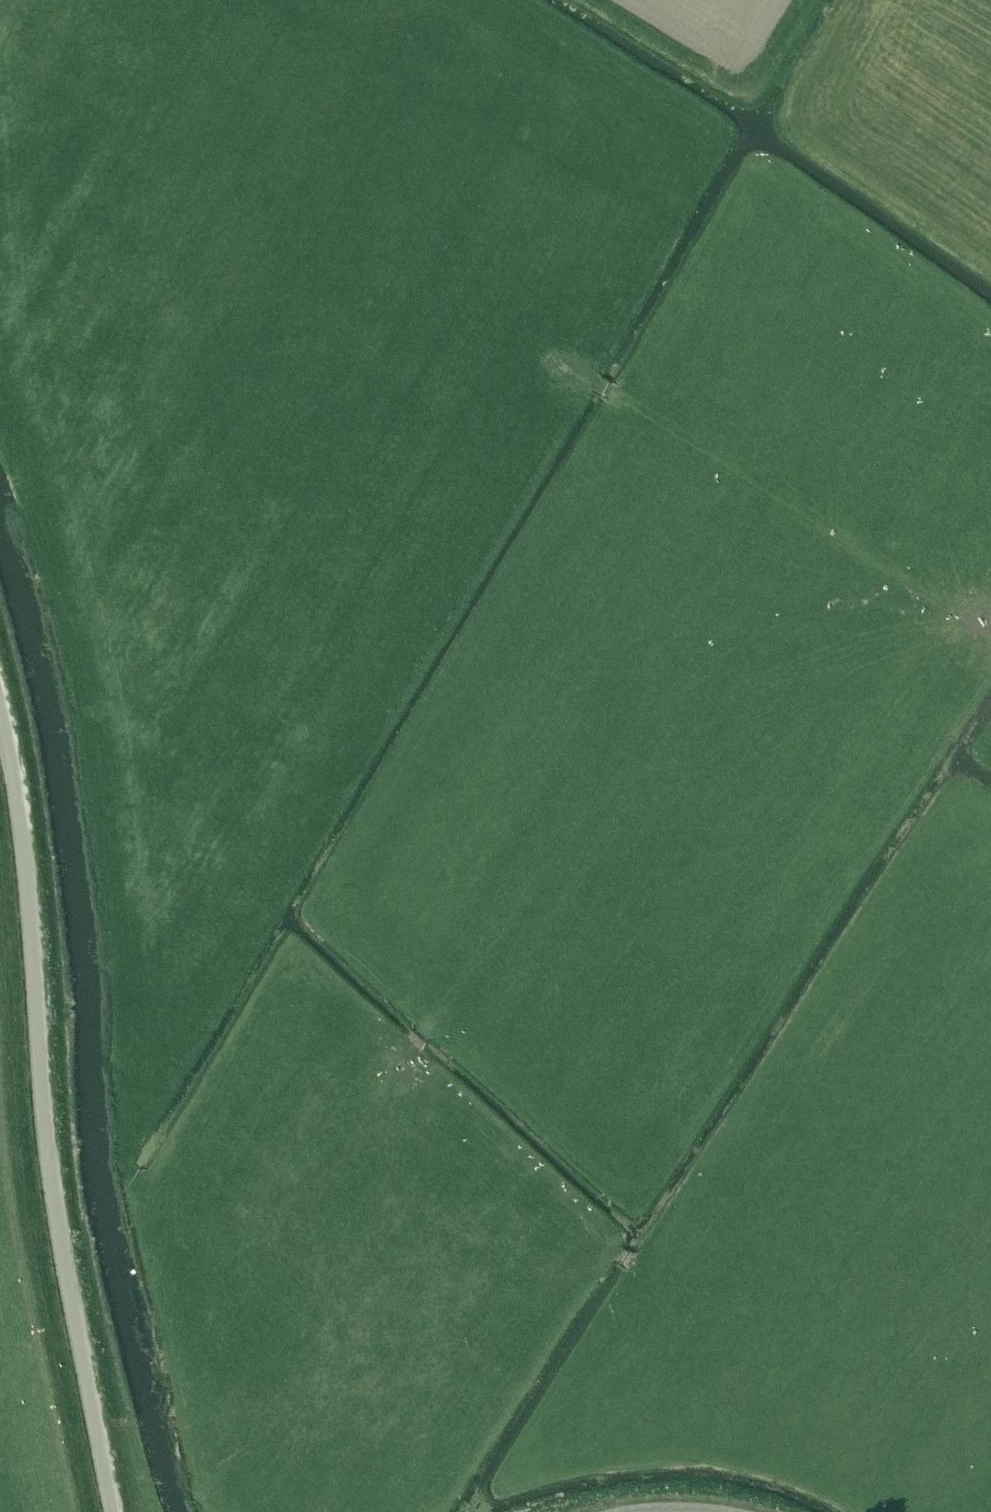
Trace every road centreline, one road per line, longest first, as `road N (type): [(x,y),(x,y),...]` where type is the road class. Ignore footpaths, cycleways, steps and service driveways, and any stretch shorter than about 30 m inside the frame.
road 1 (unclassified): [(112,1511),(63,1261),(42,1110),(29,912),(0,720)]

